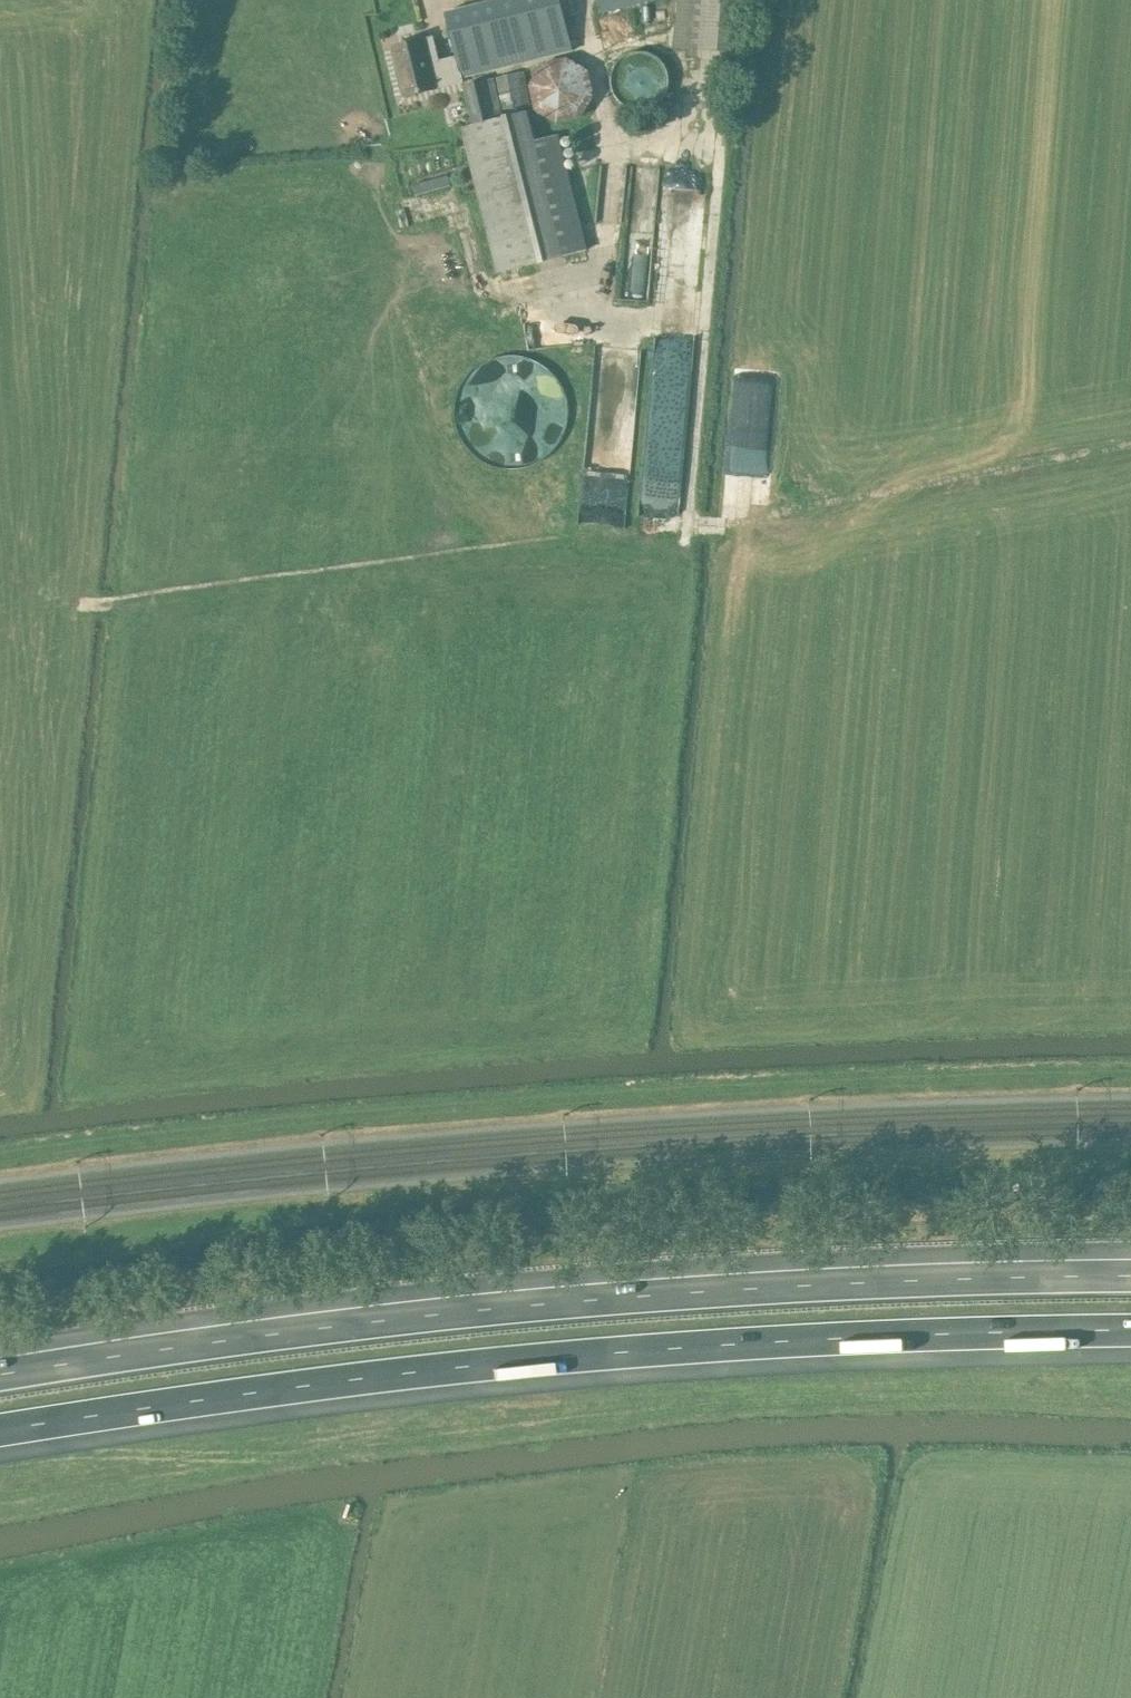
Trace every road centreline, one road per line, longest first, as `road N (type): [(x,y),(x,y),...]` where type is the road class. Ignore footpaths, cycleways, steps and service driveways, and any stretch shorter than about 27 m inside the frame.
road 1 (motorway): [(0,1433),(493,1361),(854,1333),(1130,1329)]
road 2 (motorway): [(1130,1279),(849,1284),(490,1309),(0,1377)]

